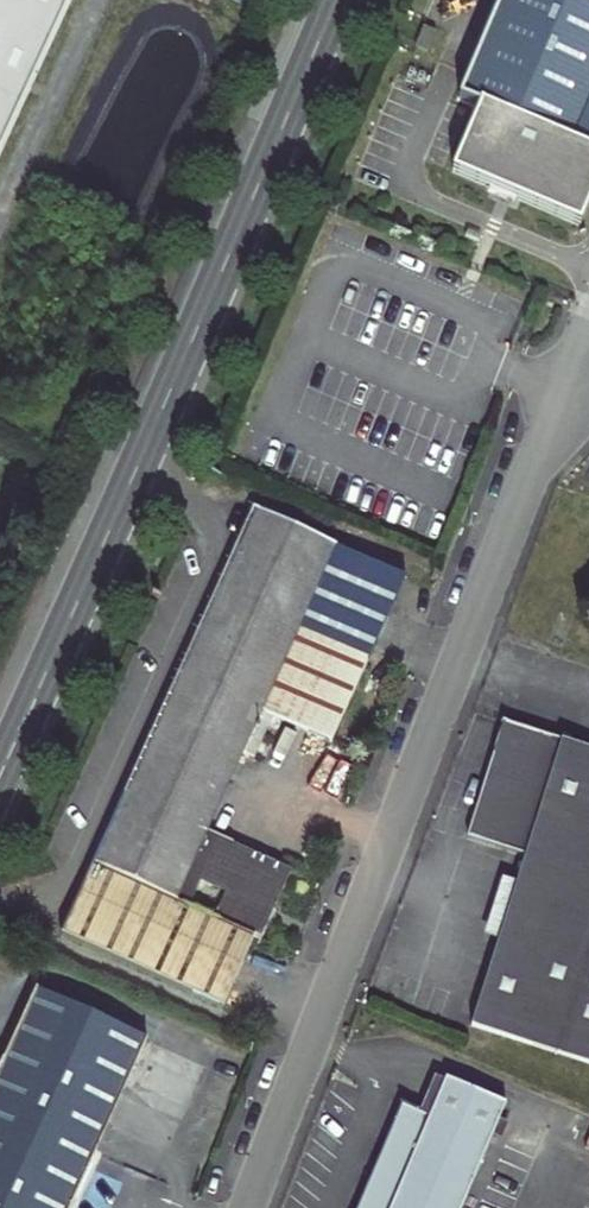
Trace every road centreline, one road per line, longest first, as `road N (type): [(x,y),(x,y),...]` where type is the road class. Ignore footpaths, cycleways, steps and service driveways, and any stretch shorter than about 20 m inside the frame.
road 1 (residential): [(249,1207),(569,380)]
road 2 (primary): [(0,772),(335,0)]

